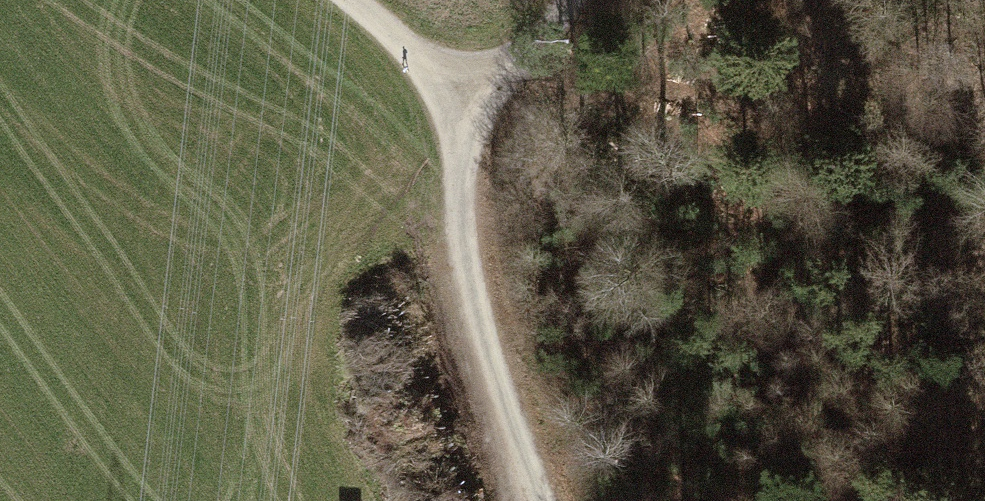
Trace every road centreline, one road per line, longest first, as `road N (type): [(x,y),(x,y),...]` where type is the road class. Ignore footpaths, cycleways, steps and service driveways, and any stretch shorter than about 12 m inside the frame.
road 1 (track): [(541,500),(458,228),(467,149),(492,104)]
road 2 (track): [(492,104),(350,0)]
road 3 (track): [(492,104),(565,0)]

